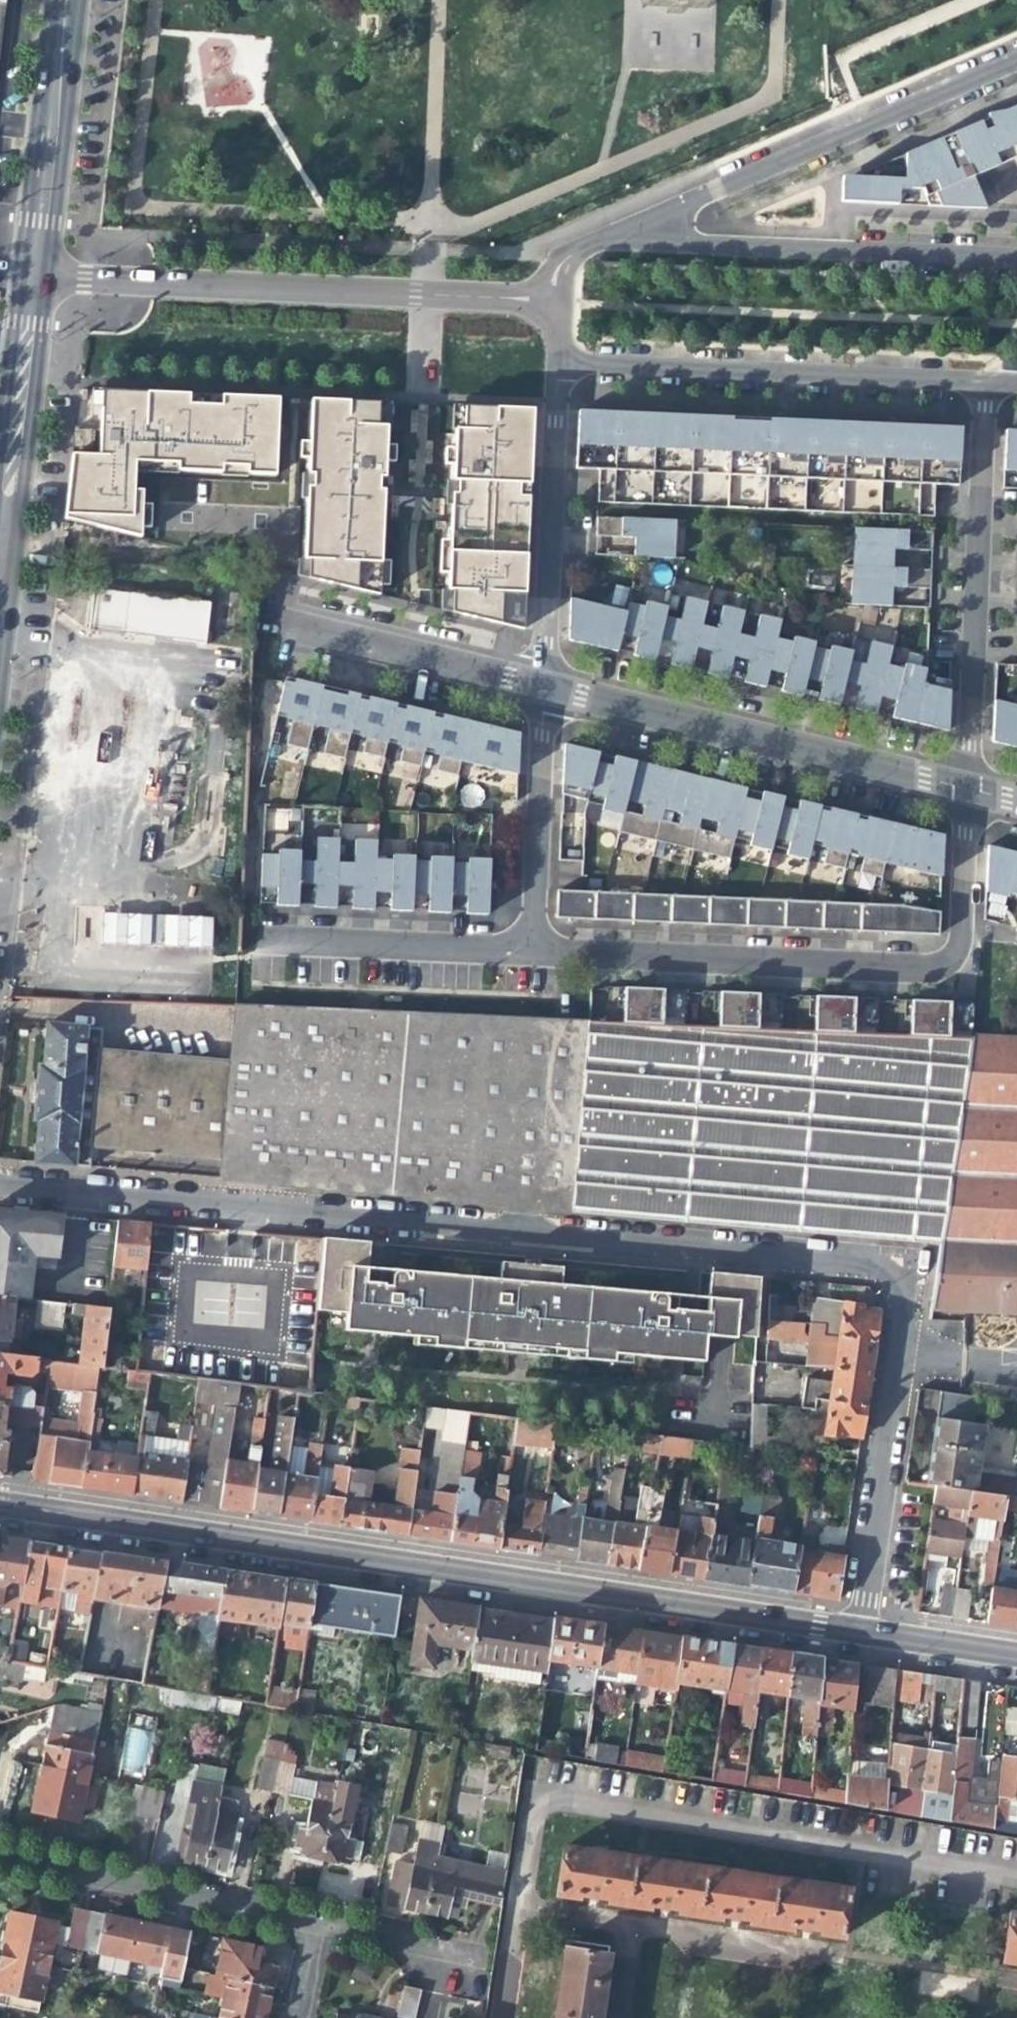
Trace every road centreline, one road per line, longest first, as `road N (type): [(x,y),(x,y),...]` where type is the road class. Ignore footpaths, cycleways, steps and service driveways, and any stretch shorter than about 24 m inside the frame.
road 1 (residential): [(0,1183),(887,1263),(904,1297),(857,1632)]
road 2 (primary): [(0,1507),(857,1632)]
road 3 (residential): [(533,949),(931,967),(950,960),(961,943),(966,789)]
road 4 (residential): [(35,274),(555,299)]
road 5 (residential): [(603,238),(1016,60)]
road 6 (residential): [(543,691),(966,789)]
road 7 (residential): [(558,367),(984,384)]
road 8 (residential): [(1016,257),(603,238)]
road 9 (residential): [(966,789),(984,384)]
road 10 (residential): [(558,367),(543,691)]
road 11 (residential): [(315,1921),(0,1857)]
road 12 (primary): [(35,274),(0,556)]
road 13 (primary): [(62,0),(35,274)]
road 14 (residential): [(261,937),(533,949)]
road 15 (residential): [(287,631),(543,691)]
road 16 (residential): [(543,691),(533,949)]
road 17 (residential): [(483,1955),(315,1921)]
road 18 (primary): [(857,1632),(1016,1655)]

